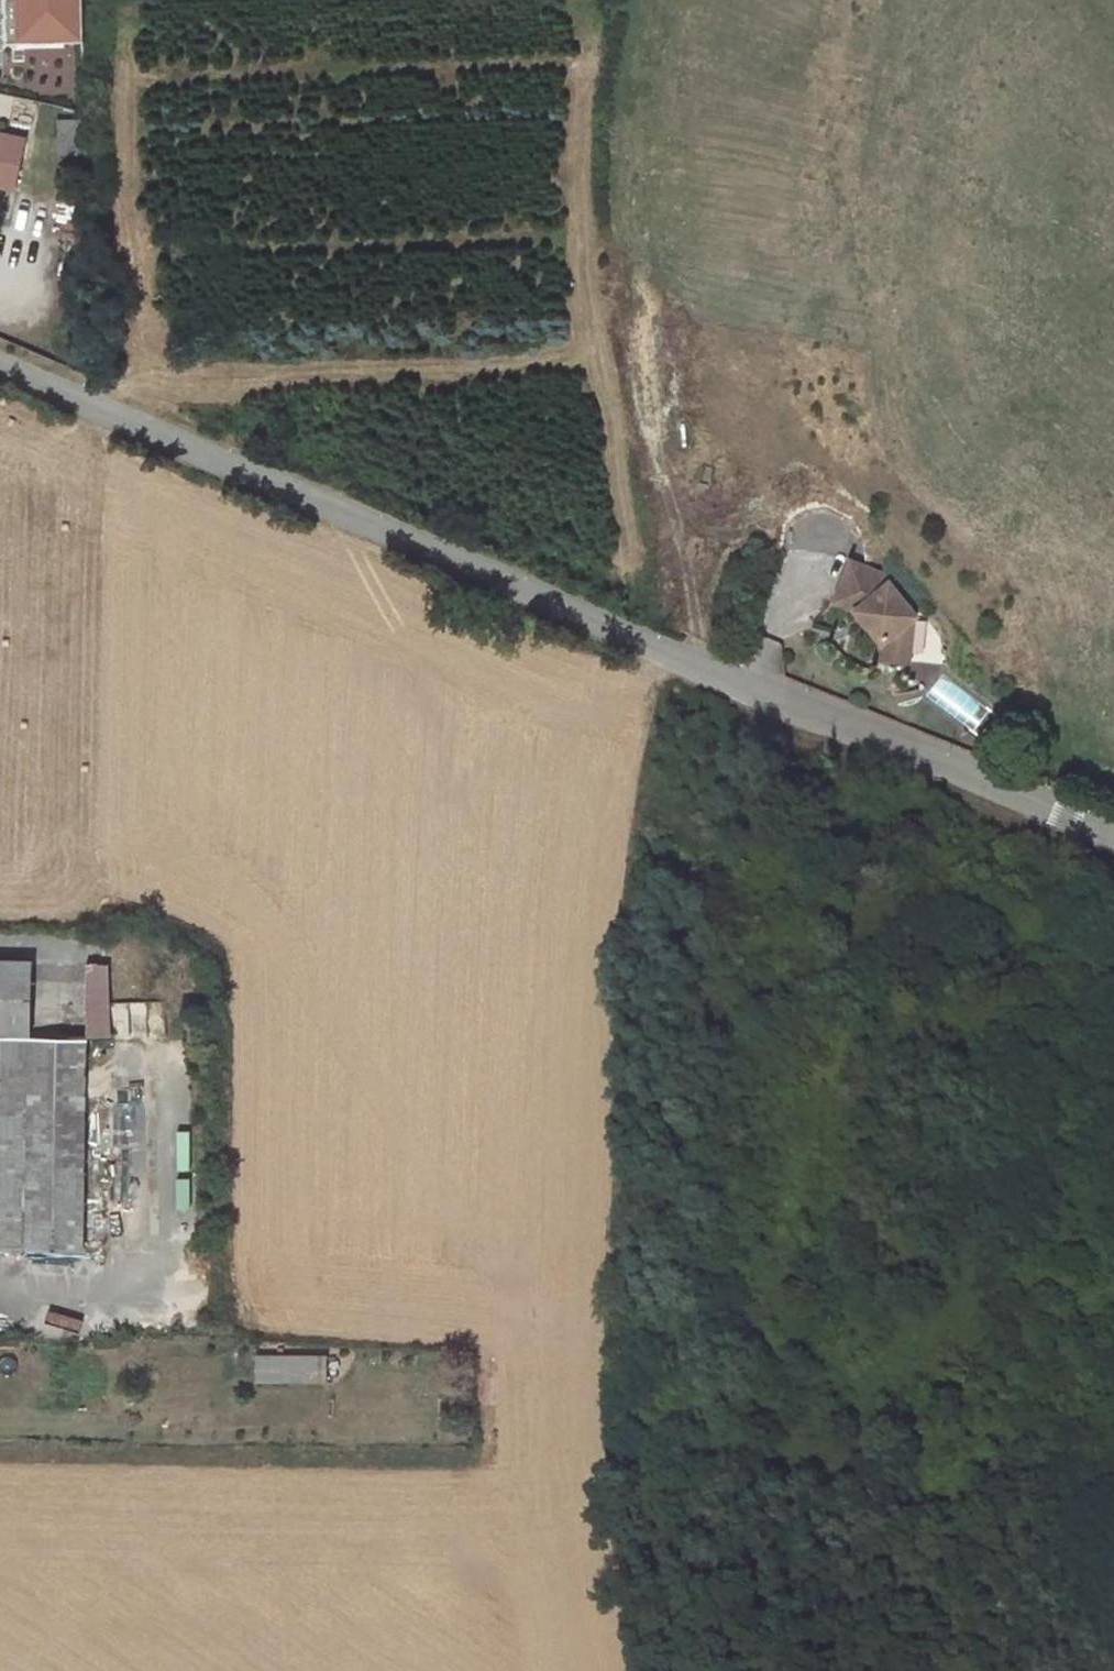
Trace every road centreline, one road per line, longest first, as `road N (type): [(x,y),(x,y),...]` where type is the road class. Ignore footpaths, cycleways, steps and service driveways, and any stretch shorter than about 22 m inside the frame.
road 1 (unclassified): [(1113,839),(0,372)]

